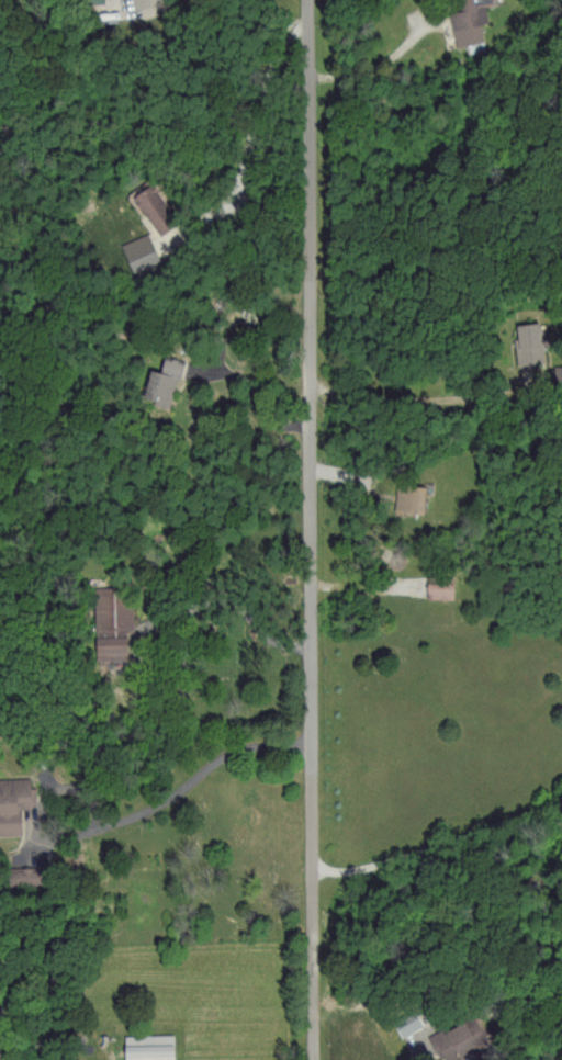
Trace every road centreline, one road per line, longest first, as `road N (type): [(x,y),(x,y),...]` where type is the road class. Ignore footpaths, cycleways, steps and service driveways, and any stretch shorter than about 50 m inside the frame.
road 1 (residential): [(308,0),(314,1059)]
road 2 (residential): [(310,746),(227,753),(159,812),(63,841),(30,835)]

